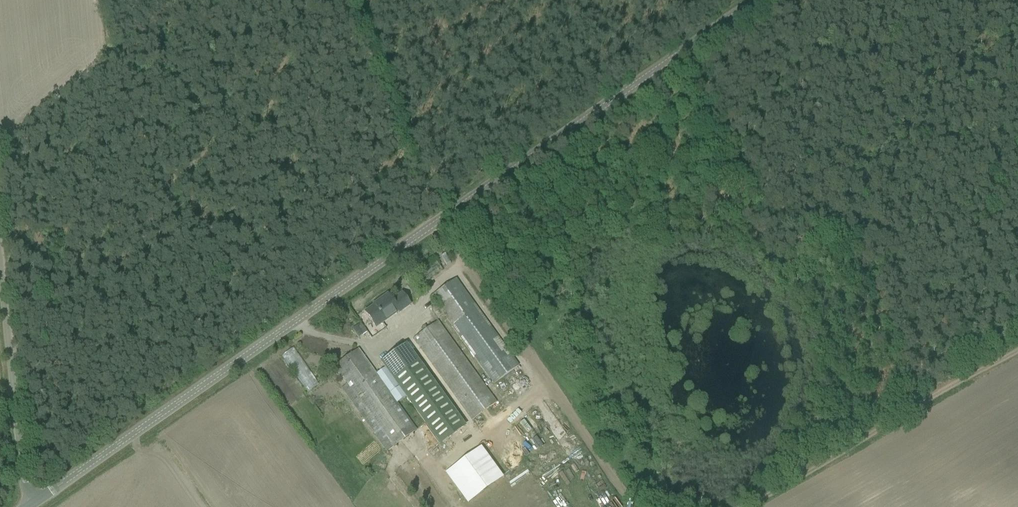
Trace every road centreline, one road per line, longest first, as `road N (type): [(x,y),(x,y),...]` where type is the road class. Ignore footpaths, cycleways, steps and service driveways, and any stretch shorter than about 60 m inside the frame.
road 1 (tertiary): [(30,505),(756,0)]
road 2 (track): [(635,506),(439,221)]
road 3 (track): [(1017,350),(744,506)]
road 4 (unclassified): [(30,505),(0,272)]

